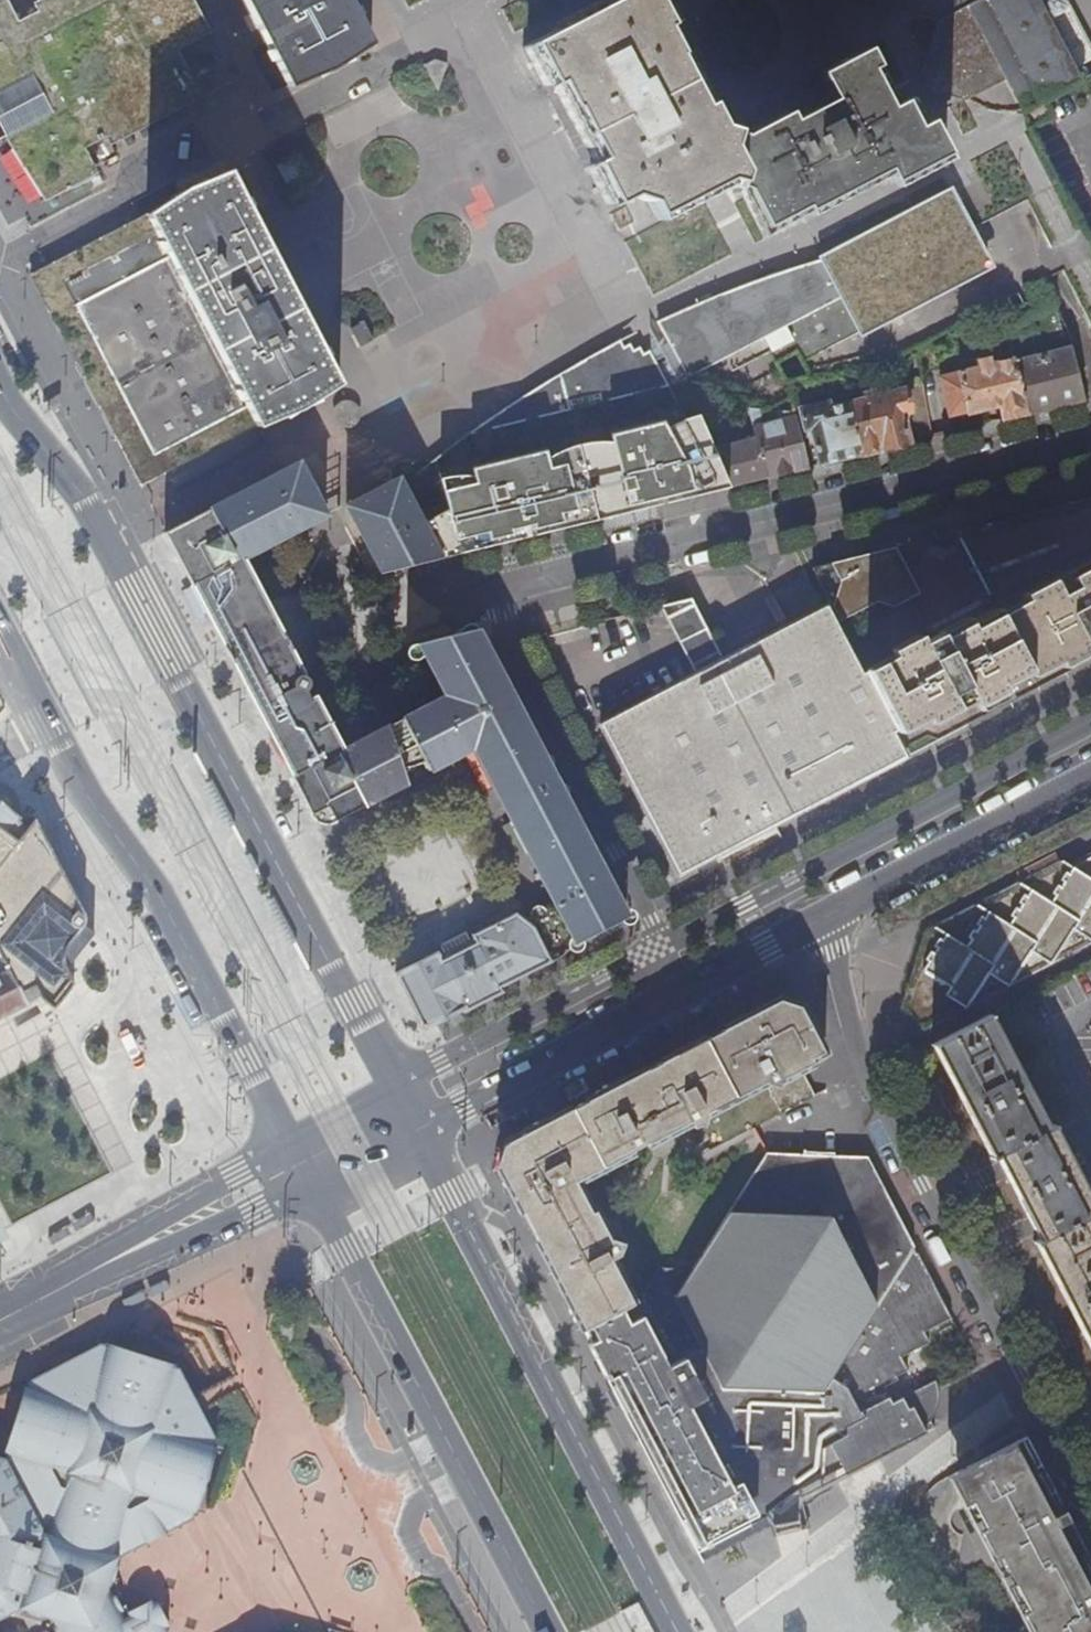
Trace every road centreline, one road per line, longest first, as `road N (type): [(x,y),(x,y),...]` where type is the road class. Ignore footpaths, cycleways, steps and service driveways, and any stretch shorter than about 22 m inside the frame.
road 1 (residential): [(1090,442),(494,592),(687,990)]
road 2 (primary): [(410,1105),(84,498),(0,388)]
road 3 (residential): [(1090,1501),(869,1081),(825,917)]
road 4 (primary): [(0,633),(83,790),(157,892),(298,1165)]
road 5 (primary): [(677,1631),(410,1105)]
road 6 (primary): [(298,1165),(548,1631)]
road 7 (residential): [(298,1165),(0,1319)]
road 8 (secondary): [(687,990),(454,1109),(410,1105)]
road 9 (secondary): [(1090,779),(825,917)]
road 10 (secondary): [(825,917),(687,990)]
road 11 (secondary): [(410,1105),(298,1165)]

